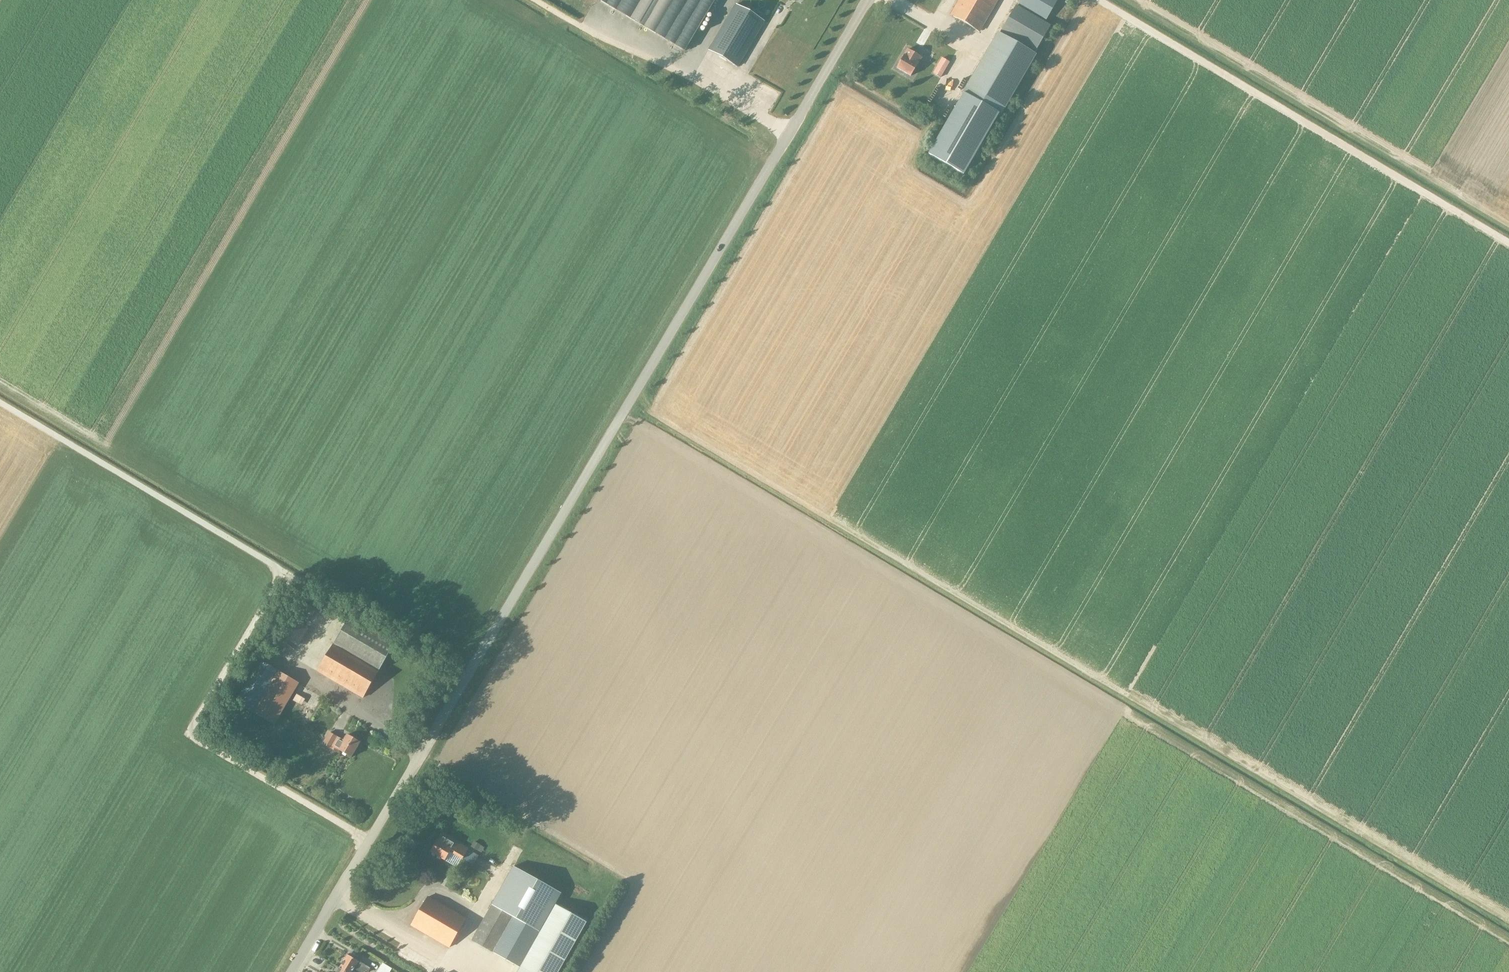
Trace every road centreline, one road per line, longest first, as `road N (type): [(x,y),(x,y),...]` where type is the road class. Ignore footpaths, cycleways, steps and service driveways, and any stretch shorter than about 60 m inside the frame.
road 1 (unclassified): [(290,971),(867,0)]

